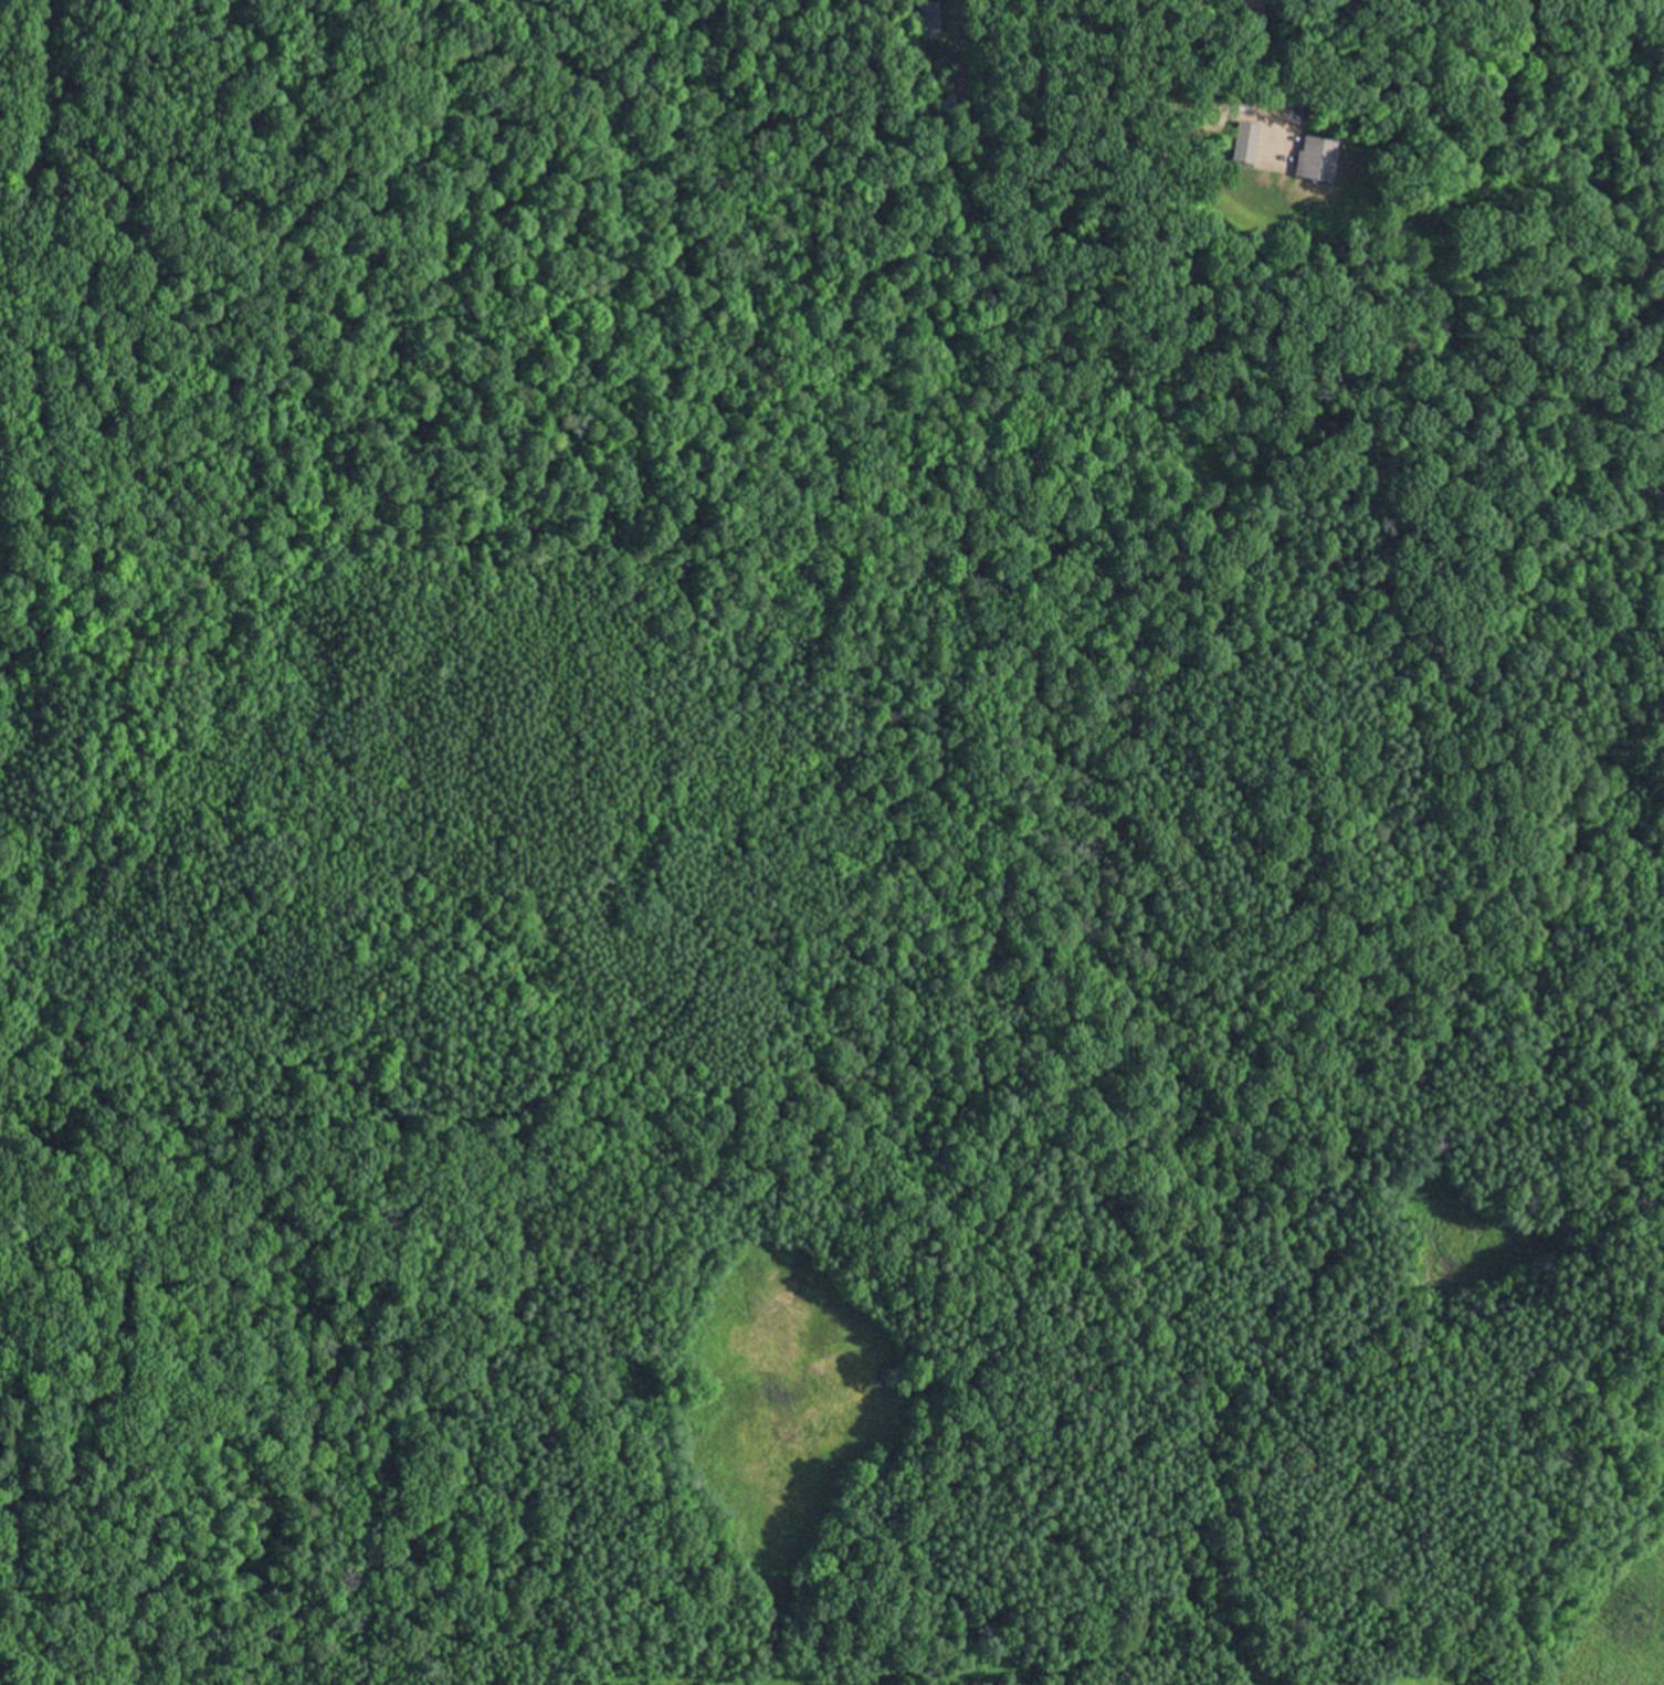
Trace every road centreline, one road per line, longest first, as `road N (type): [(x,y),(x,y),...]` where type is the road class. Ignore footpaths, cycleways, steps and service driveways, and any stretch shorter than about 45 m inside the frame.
road 1 (track): [(50,0),(27,193)]

